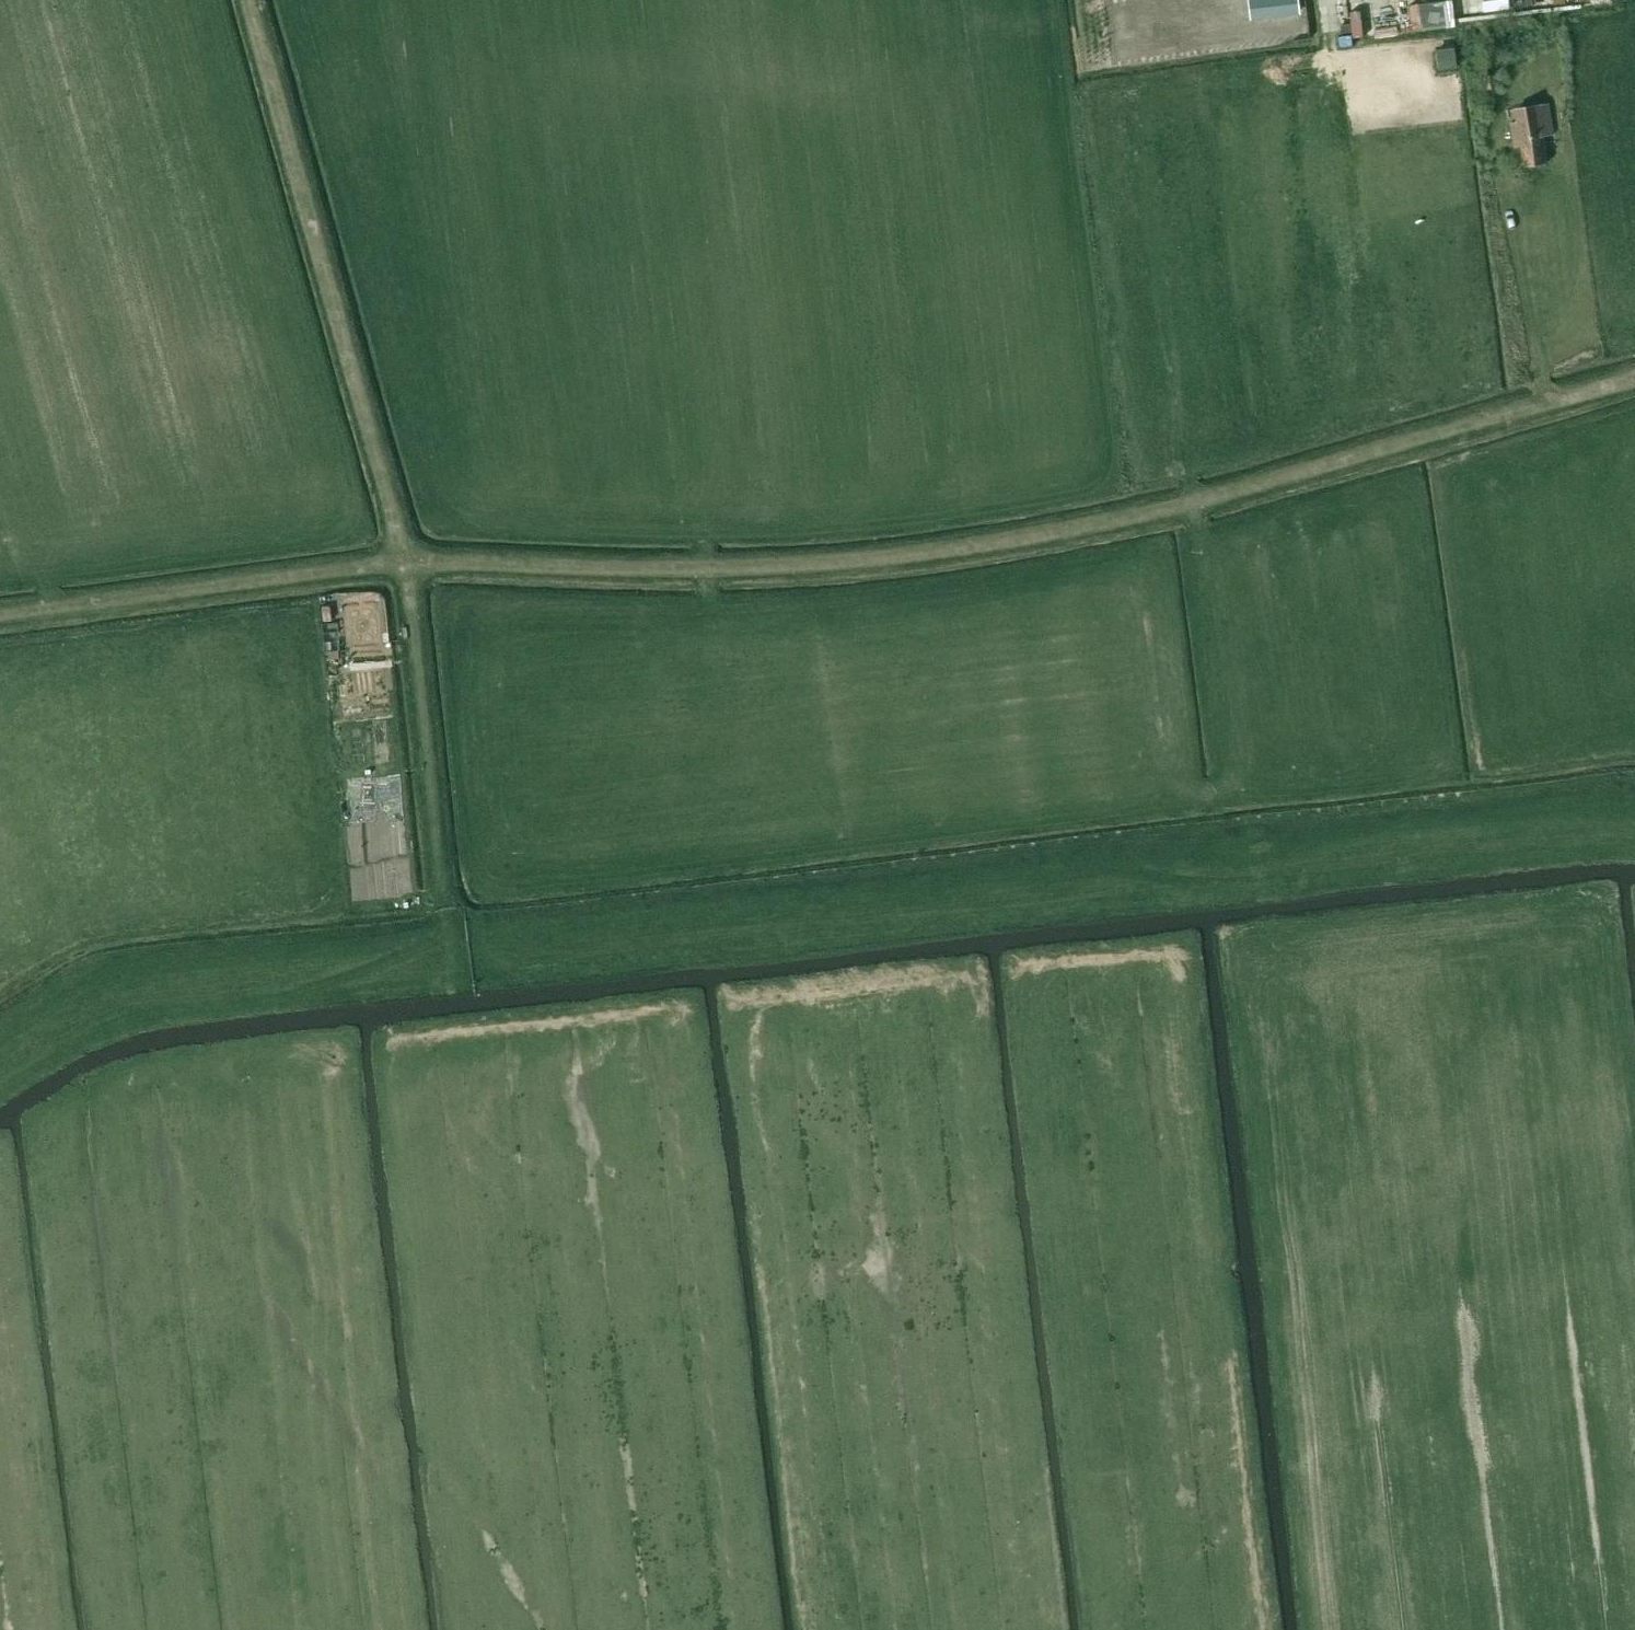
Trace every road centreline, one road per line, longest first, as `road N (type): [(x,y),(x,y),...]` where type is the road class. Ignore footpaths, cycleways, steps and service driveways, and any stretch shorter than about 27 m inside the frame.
road 1 (track): [(405,562),(841,564),(1009,542),(1256,488),(1634,377)]
road 2 (track): [(251,0),(405,562)]
road 3 (track): [(0,619),(405,562)]
road 4 (track): [(405,562),(447,906)]

